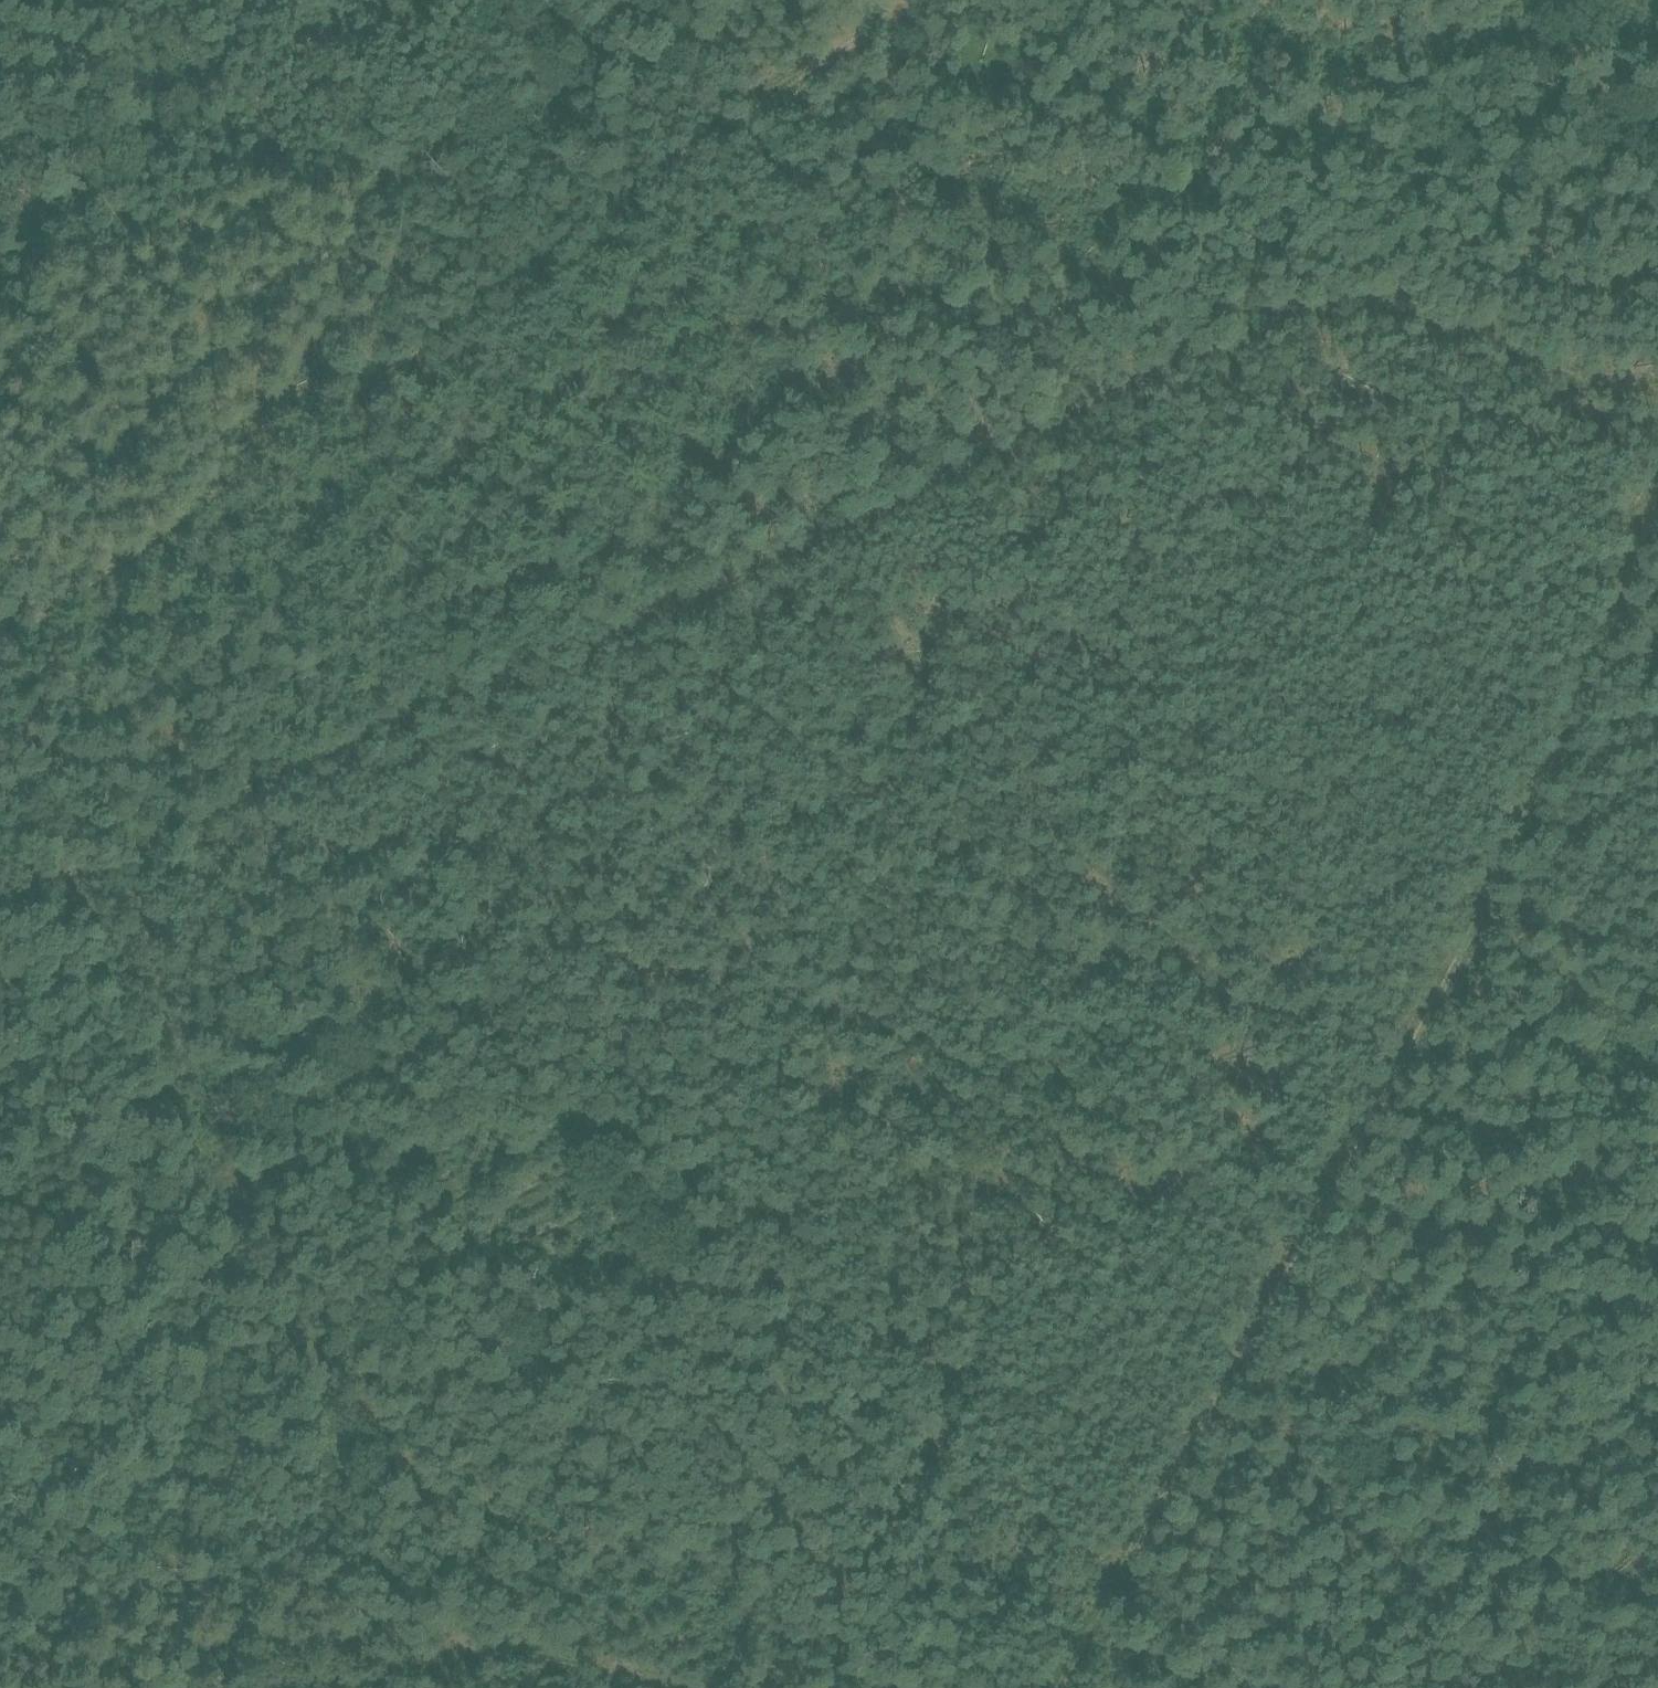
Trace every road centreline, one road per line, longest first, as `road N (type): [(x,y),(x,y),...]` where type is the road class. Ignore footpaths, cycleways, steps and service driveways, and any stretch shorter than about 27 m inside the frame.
road 1 (track): [(1657,397),(1411,311),(1337,295),(1238,318),(875,512),(0,893)]
road 2 (track): [(721,1687),(516,1643),(450,1622),(402,1589),(54,871)]
road 3 (track): [(0,630),(880,0)]

